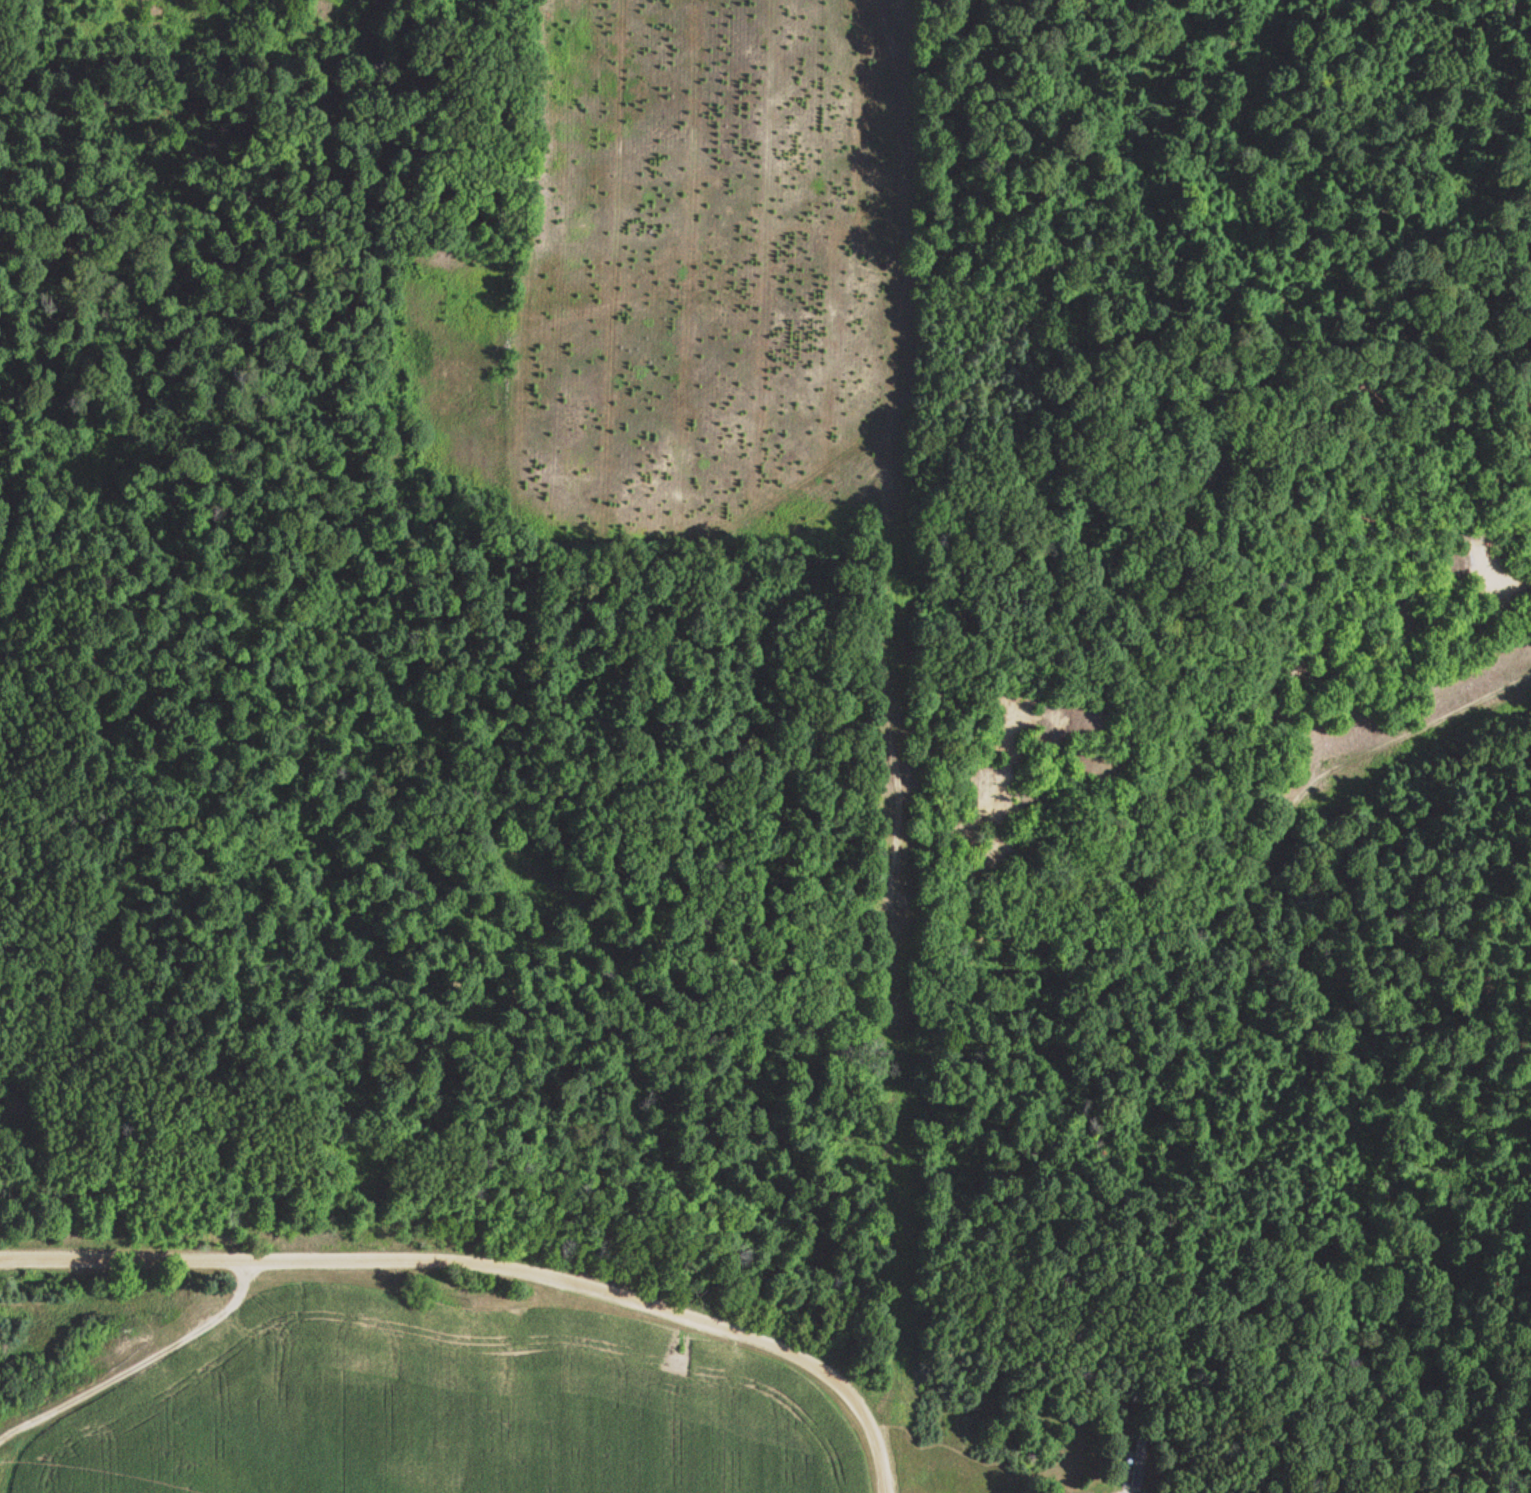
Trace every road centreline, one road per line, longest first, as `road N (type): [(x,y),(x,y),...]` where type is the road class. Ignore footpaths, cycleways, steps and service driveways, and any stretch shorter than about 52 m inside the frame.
road 1 (residential): [(652,1299),(527,1260),(419,1242),(0,1245)]
road 2 (residential): [(869,1492),(859,1414),(820,1357),(652,1299)]

